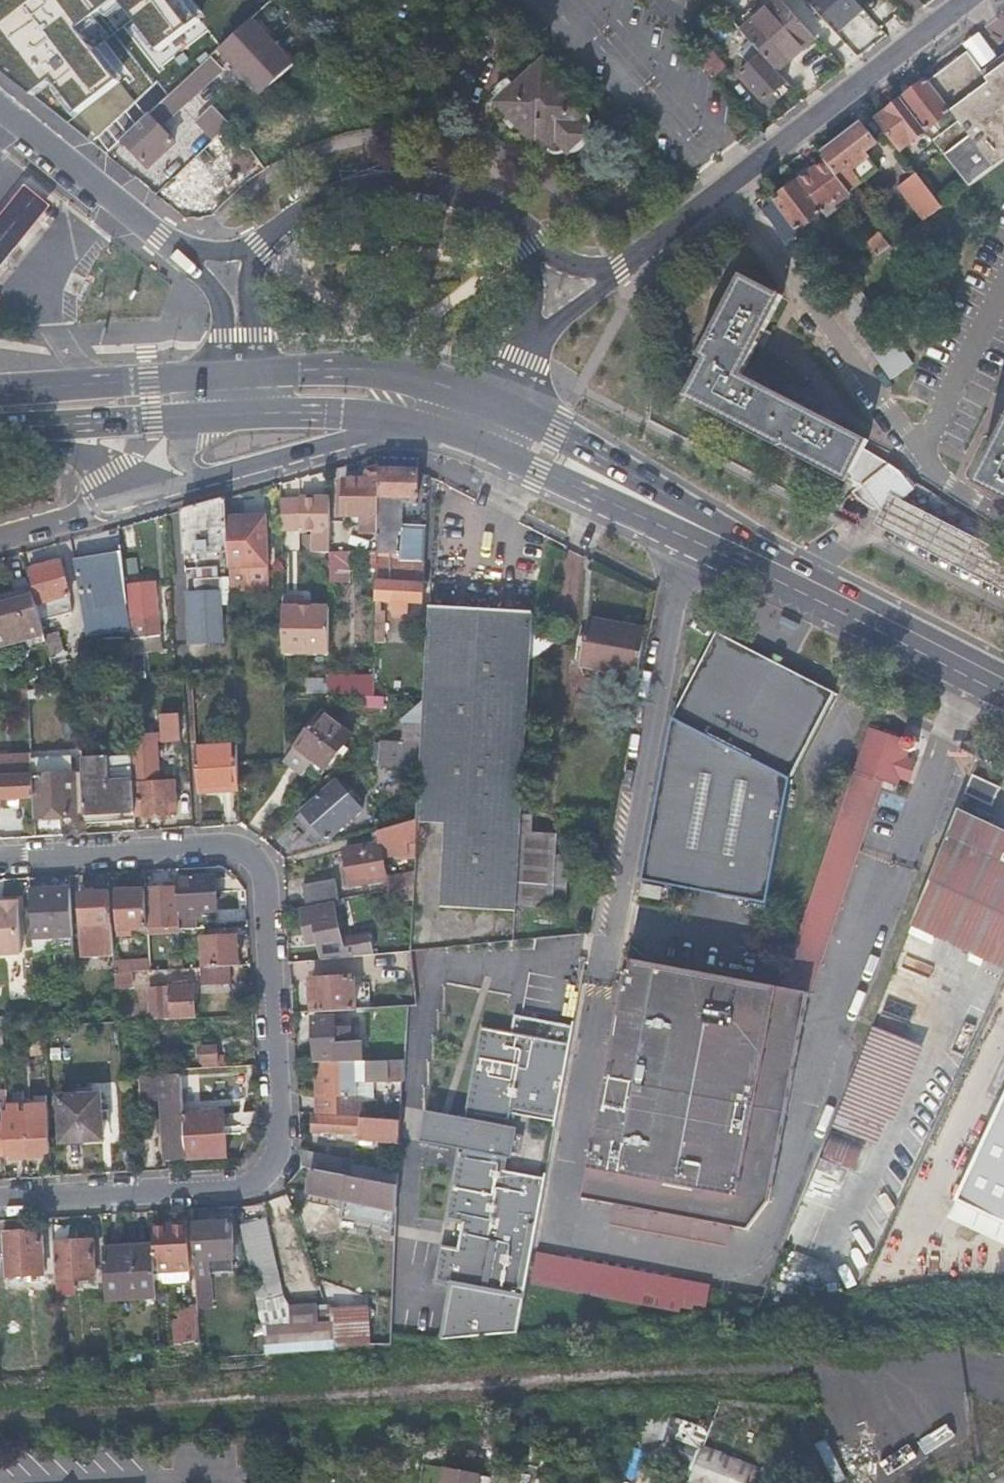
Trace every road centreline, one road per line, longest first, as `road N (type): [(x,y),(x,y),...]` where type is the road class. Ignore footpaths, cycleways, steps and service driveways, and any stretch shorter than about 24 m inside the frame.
road 1 (residential): [(0,1203),(229,1191),(270,1174),(282,1136),(271,875),(232,869),(0,879)]
road 2 (primary): [(411,425),(469,438),(1003,695)]
road 3 (primary): [(1003,670),(497,406)]
road 4 (residential): [(970,0),(614,273)]
road 5 (residential): [(532,242),(510,215),(477,198),(408,186),(350,193),(261,246)]
road 6 (primary): [(497,406),(375,370),(238,374)]
road 7 (primary): [(238,374),(0,391)]
road 8 (residential): [(0,115),(183,251)]
road 9 (residential): [(217,483),(411,425)]
road 10 (primary): [(16,427),(205,417)]
road 11 (primary): [(258,415),(339,414),(411,425)]
road 12 (residential): [(16,427),(94,460),(130,505)]
road 13 (residential): [(130,505),(0,539)]

